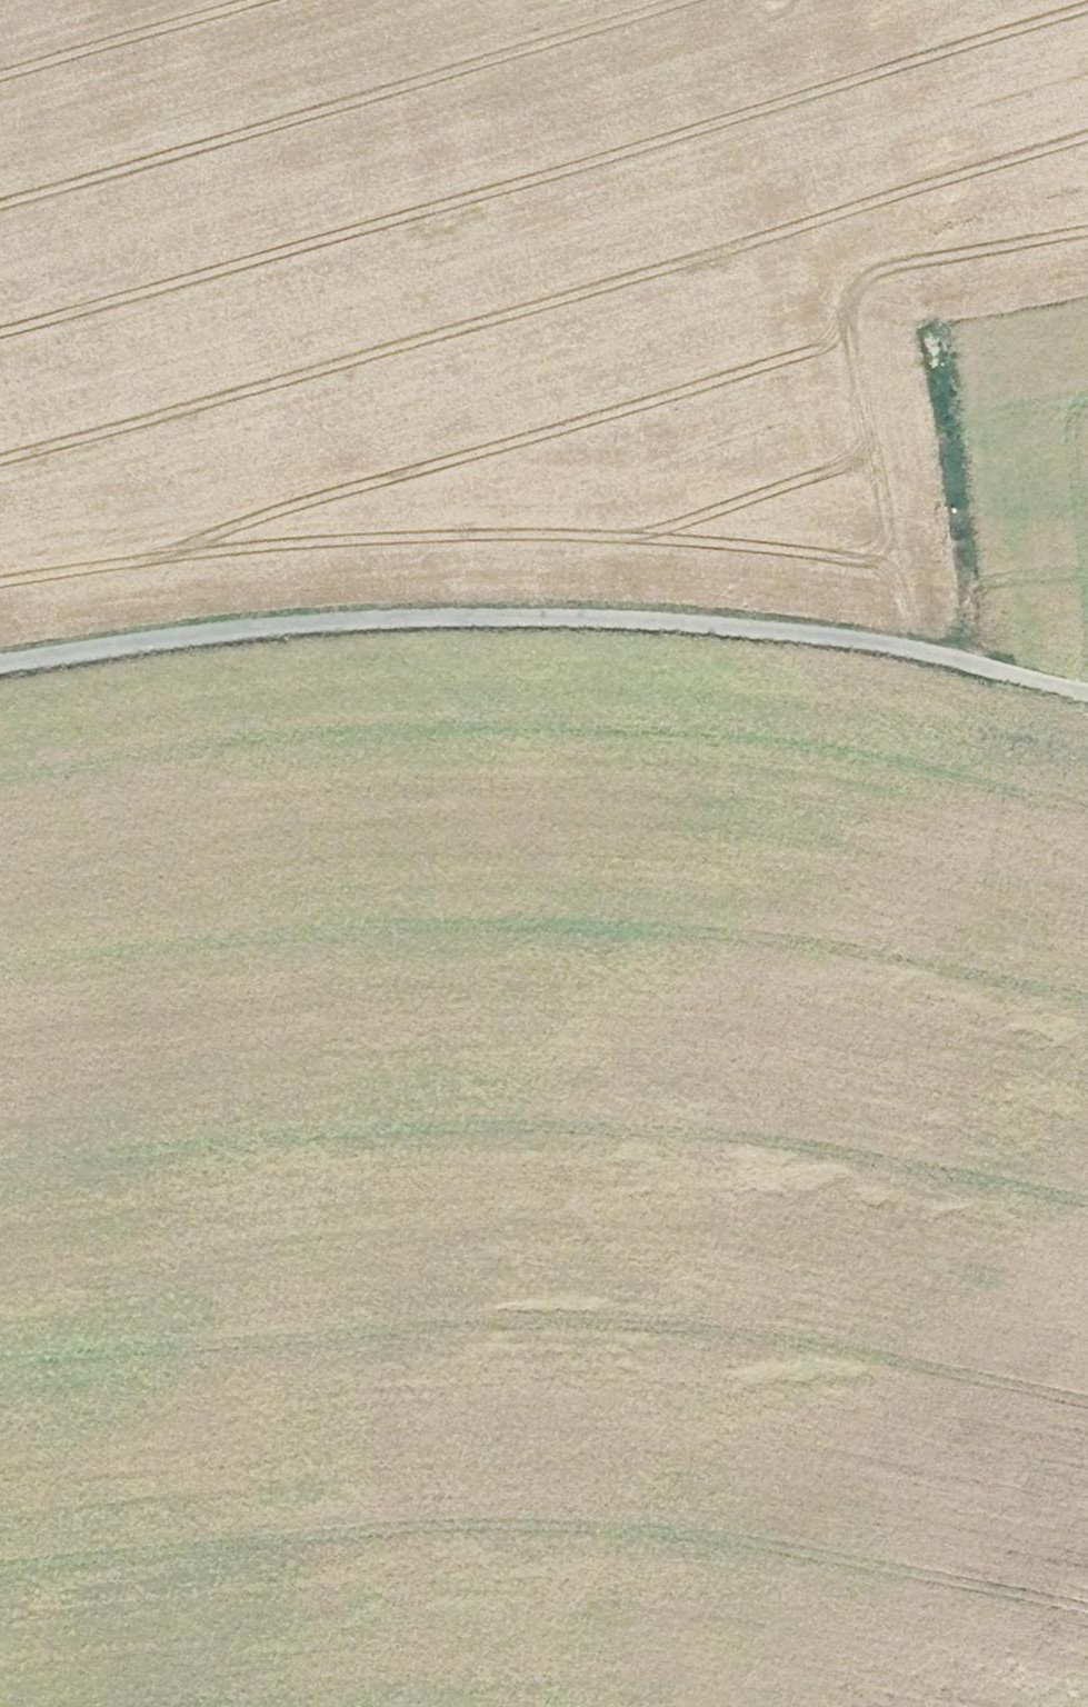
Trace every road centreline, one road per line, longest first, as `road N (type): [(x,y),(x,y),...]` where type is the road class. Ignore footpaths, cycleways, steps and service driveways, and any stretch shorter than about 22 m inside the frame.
road 1 (track): [(1087,691),(873,644),(573,618),(256,635),(0,667)]

